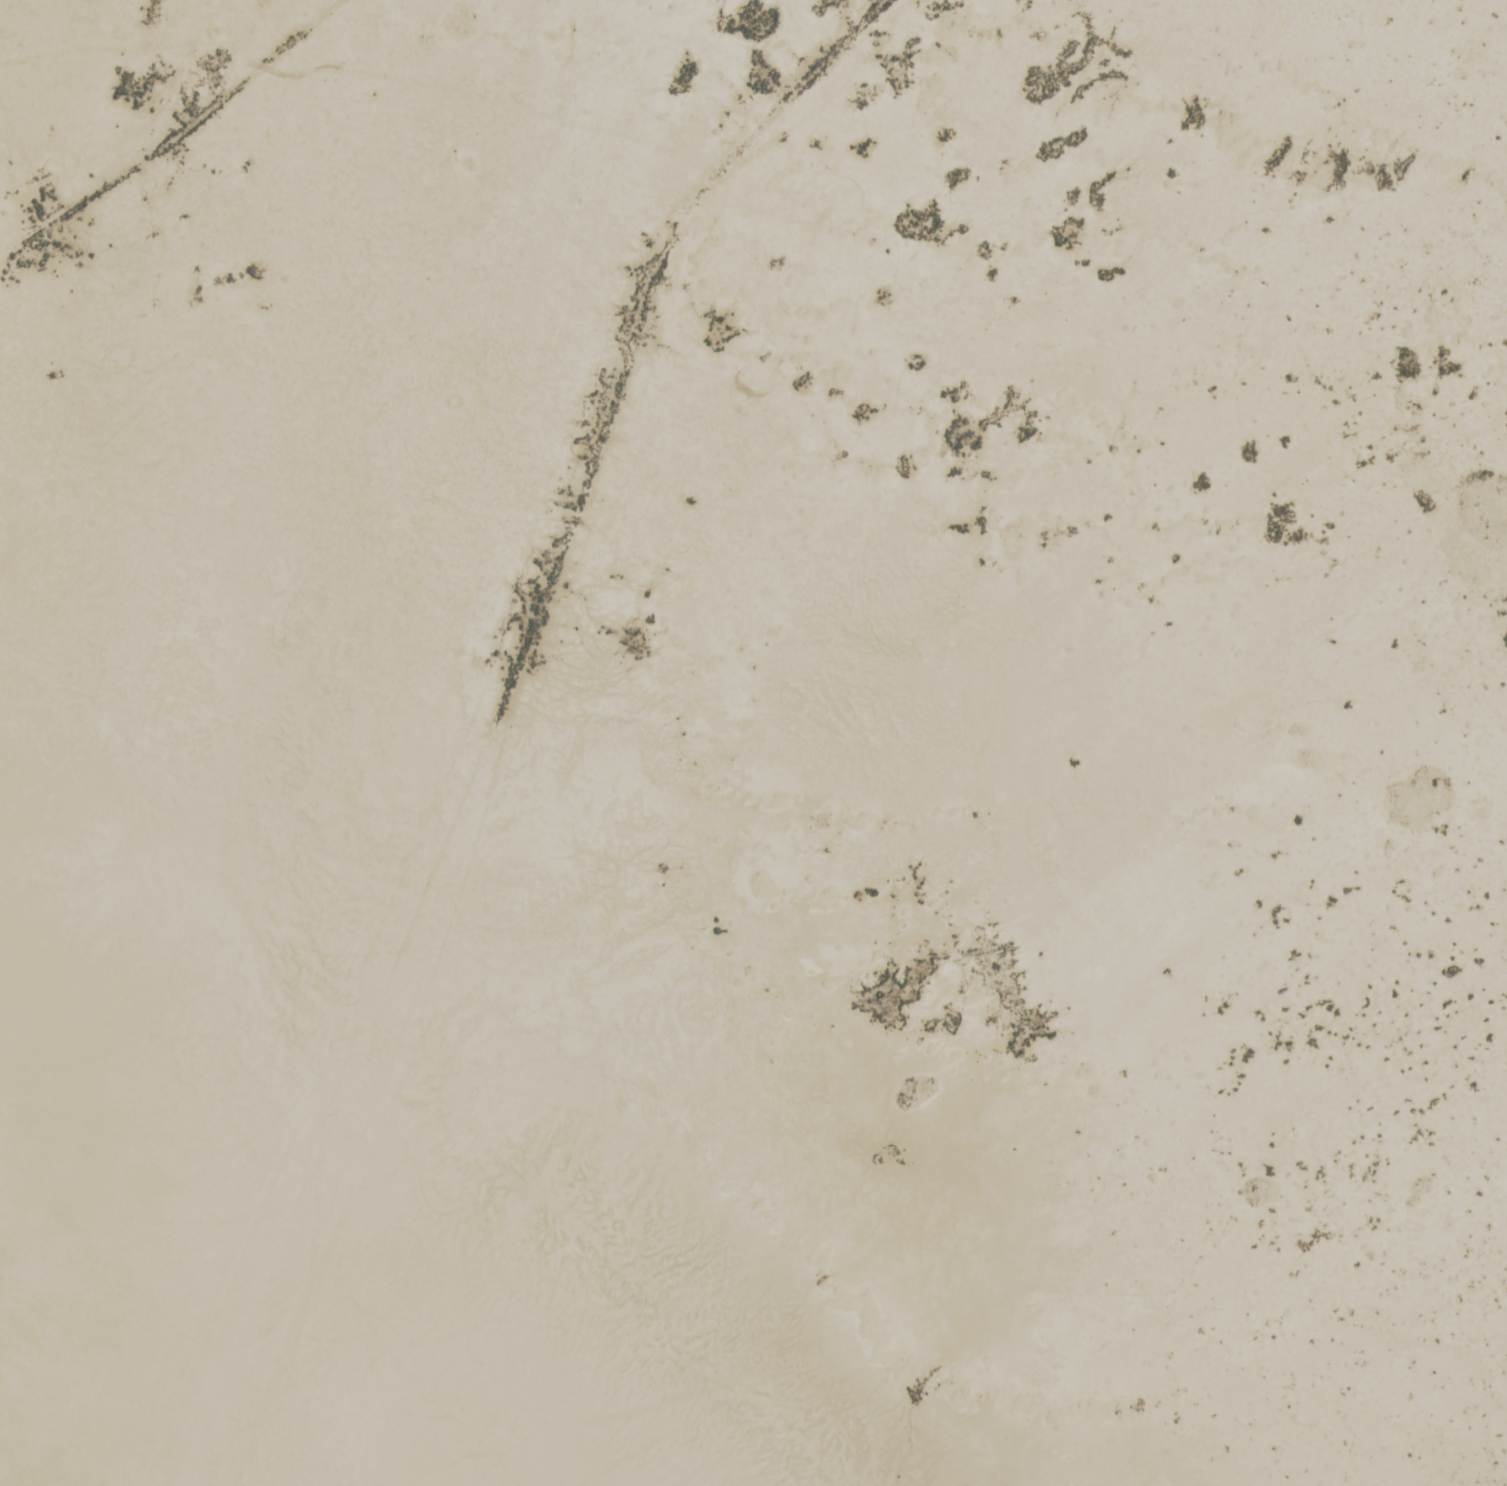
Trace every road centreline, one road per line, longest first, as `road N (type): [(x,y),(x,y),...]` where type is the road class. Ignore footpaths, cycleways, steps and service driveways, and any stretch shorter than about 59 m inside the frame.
road 1 (track): [(154,1485),(587,296),(670,161),(834,0)]
road 2 (track): [(340,0),(0,246)]

